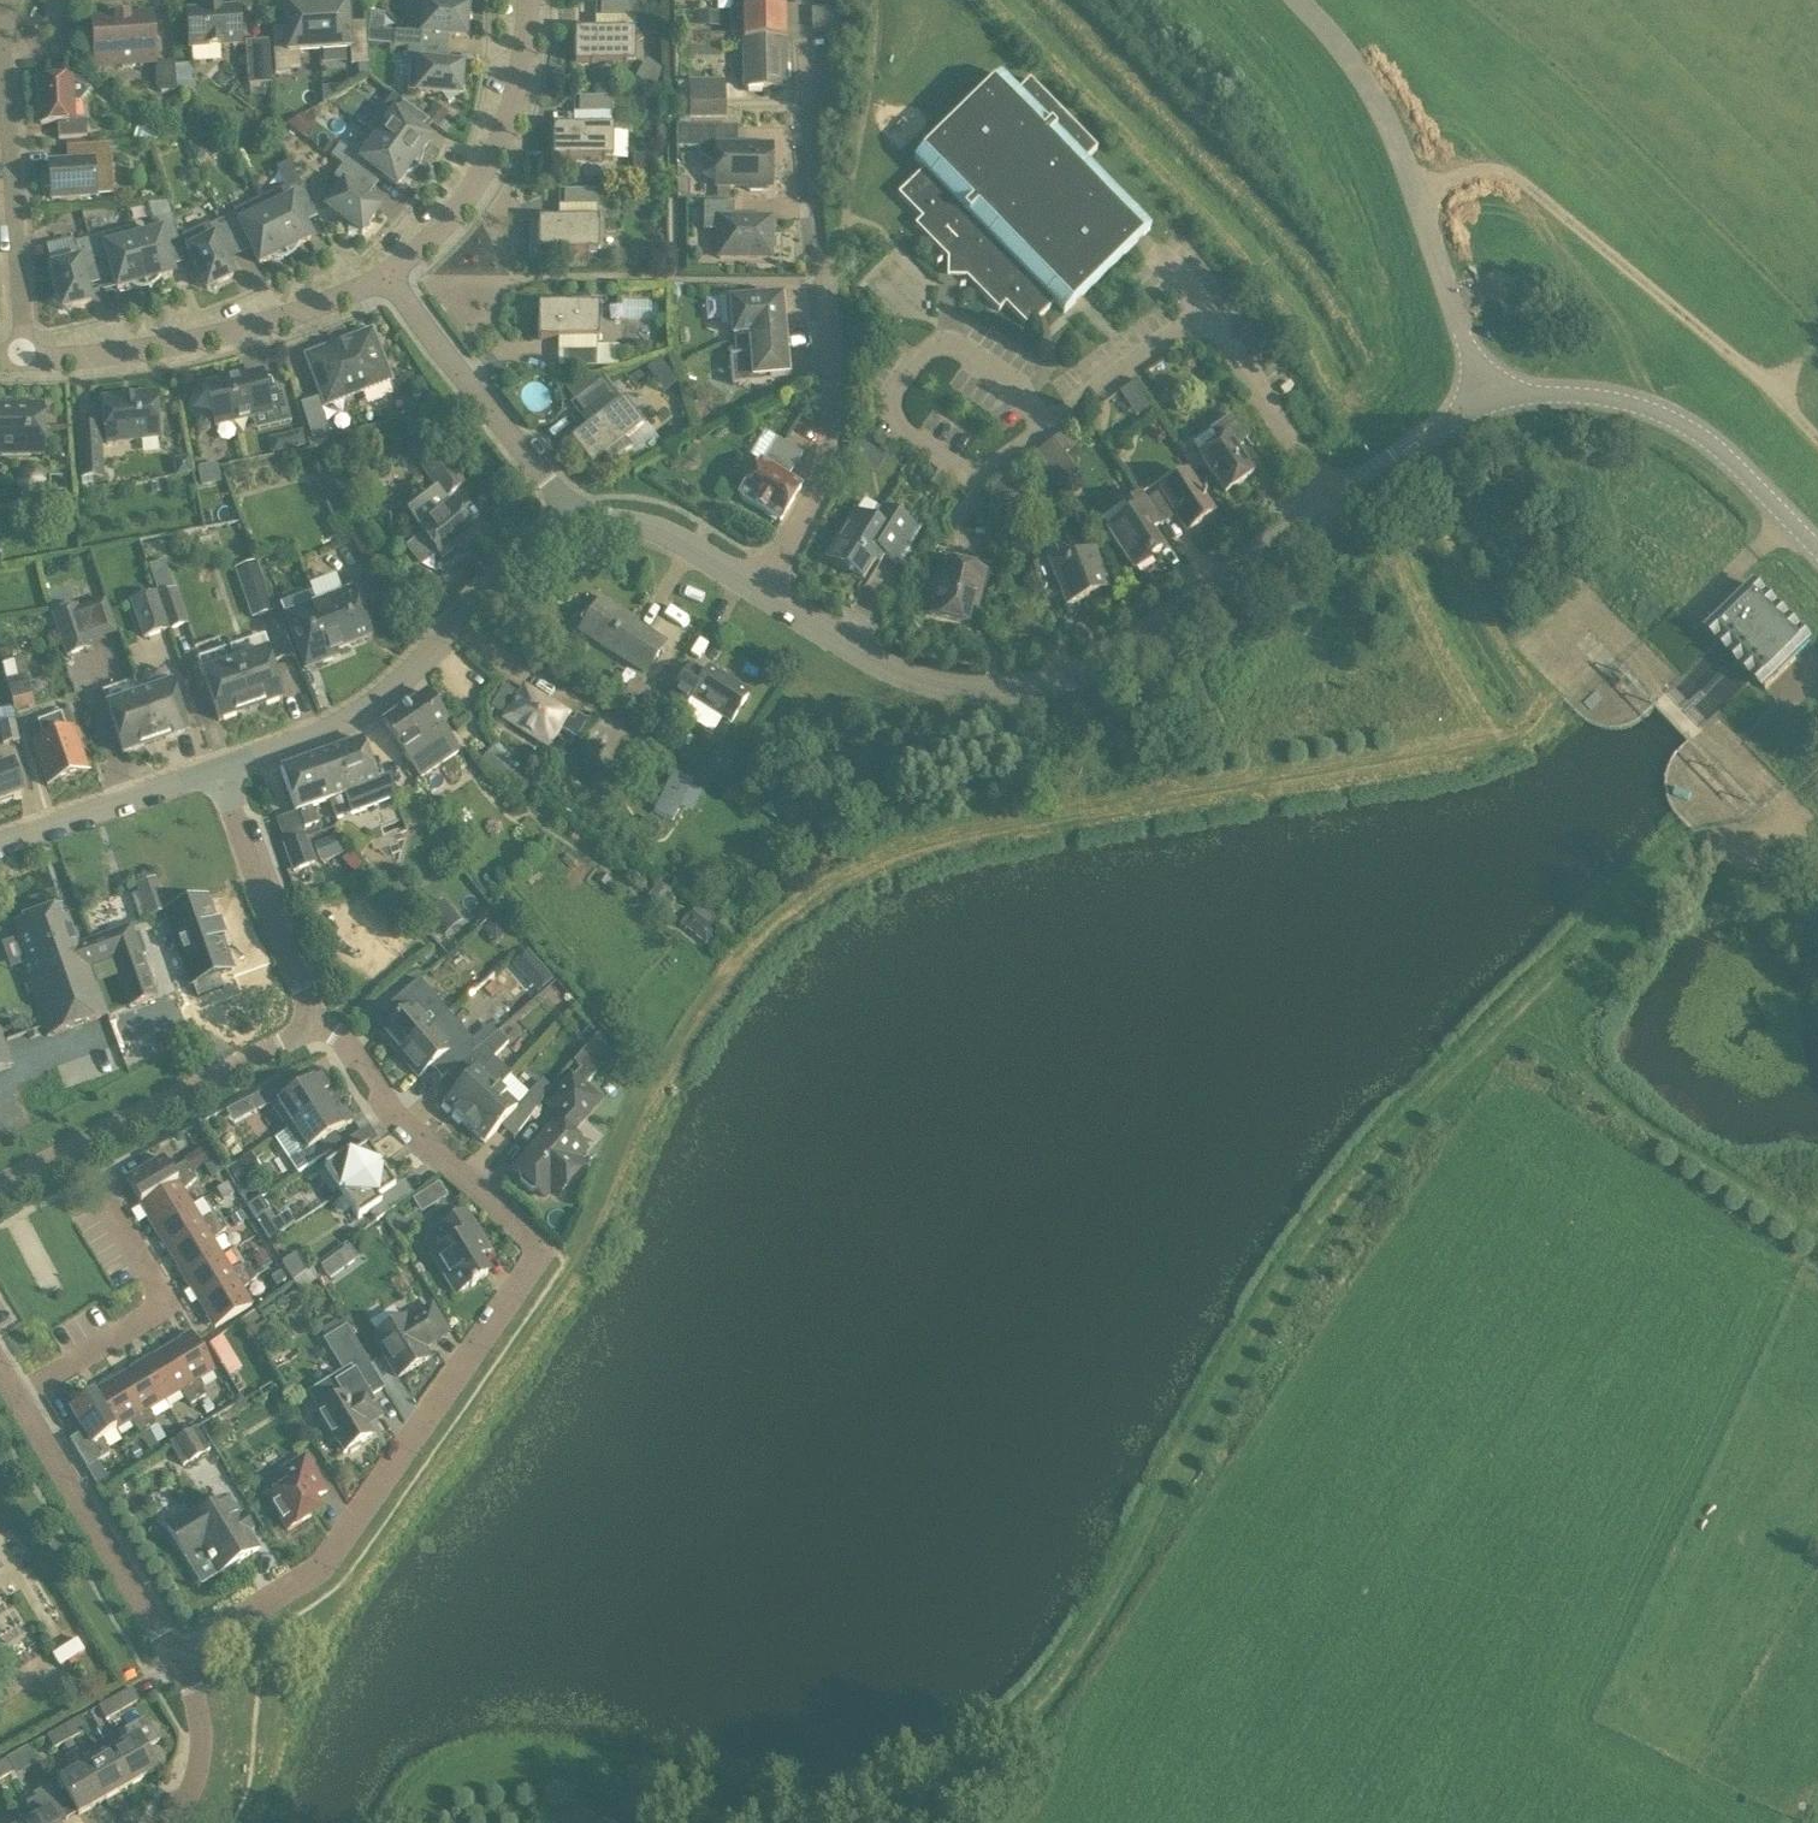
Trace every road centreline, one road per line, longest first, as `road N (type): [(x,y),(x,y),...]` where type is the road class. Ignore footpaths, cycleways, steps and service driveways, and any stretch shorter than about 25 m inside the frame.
road 1 (residential): [(177,1660),(335,1550),(535,1262),(528,1238),(406,1126),(335,1034),(306,1018)]
road 2 (residential): [(1380,468),(1112,658),(1051,682),(995,690),(921,680),(865,655),(757,587)]
road 3 (residential): [(757,587),(816,494),(830,444),(802,40)]
road 4 (track): [(1817,437),(1763,379),(1501,170),(1415,194)]
road 5 (unclassified): [(1485,402),(1396,139),(1359,74),(1297,0)]
road 6 (residential): [(219,768),(371,704),(488,588),(576,516)]
road 7 (unclassified): [(1817,552),(1716,449),(1656,410),(1567,391),(1485,402)]
road 8 (residential): [(23,358),(202,339),(388,276)]
road 9 (residential): [(0,1187),(295,1035),(306,1018)]
road 10 (residential): [(388,276),(451,217),(486,167),(514,95),(528,0)]
road 11 (residential): [(23,358),(2,45)]
road 12 (residential): [(98,1188),(169,1304),(17,1394)]
road 13 (residential): [(17,1394),(177,1660)]
road 14 (residential): [(576,516),(388,276)]
road 15 (residential): [(306,1018),(219,768)]
road 16 (residential): [(0,840),(219,768)]
road 17 (residential): [(757,587),(655,526),(576,516)]
road 18 (residential): [(177,1660),(203,1741),(171,1822)]
road 19 (unclassified): [(1485,402),(1380,468)]

